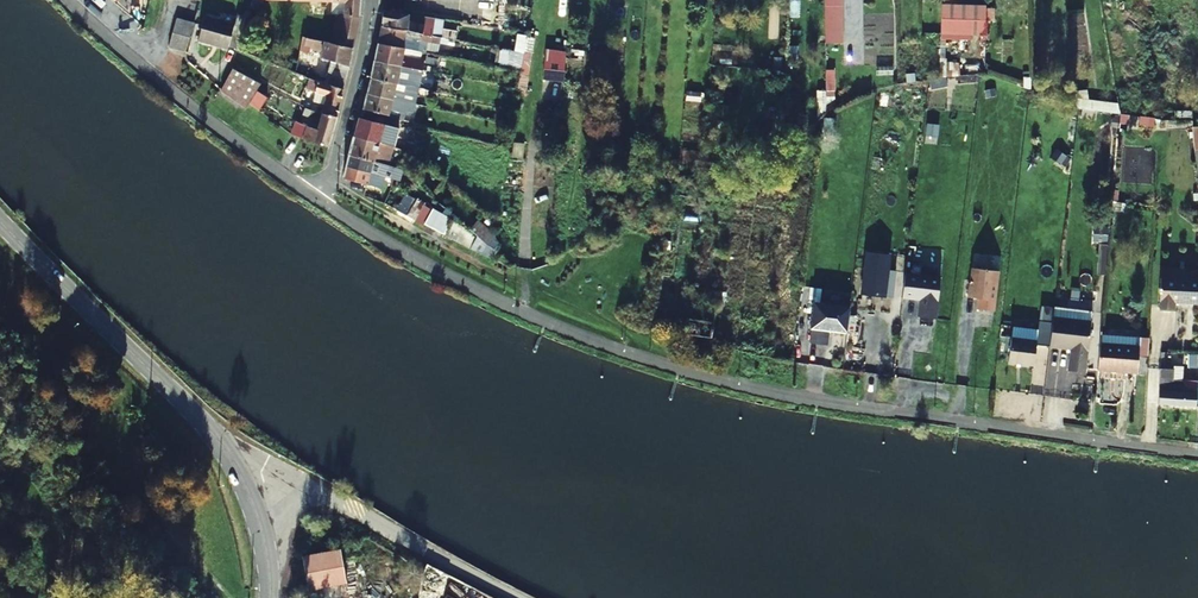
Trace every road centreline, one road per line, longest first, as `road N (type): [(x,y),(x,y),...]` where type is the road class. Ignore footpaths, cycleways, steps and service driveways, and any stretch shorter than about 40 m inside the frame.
road 1 (residential): [(316,198),(515,308),(674,369),(856,408),(1197,453)]
road 2 (tertiary): [(0,220),(237,467)]
road 3 (residential): [(68,0),(316,198)]
road 4 (residential): [(517,597),(332,501),(237,467)]
road 5 (residential): [(368,0),(336,173),(316,198)]
road 6 (tertiary): [(237,467),(265,541),(271,597)]

